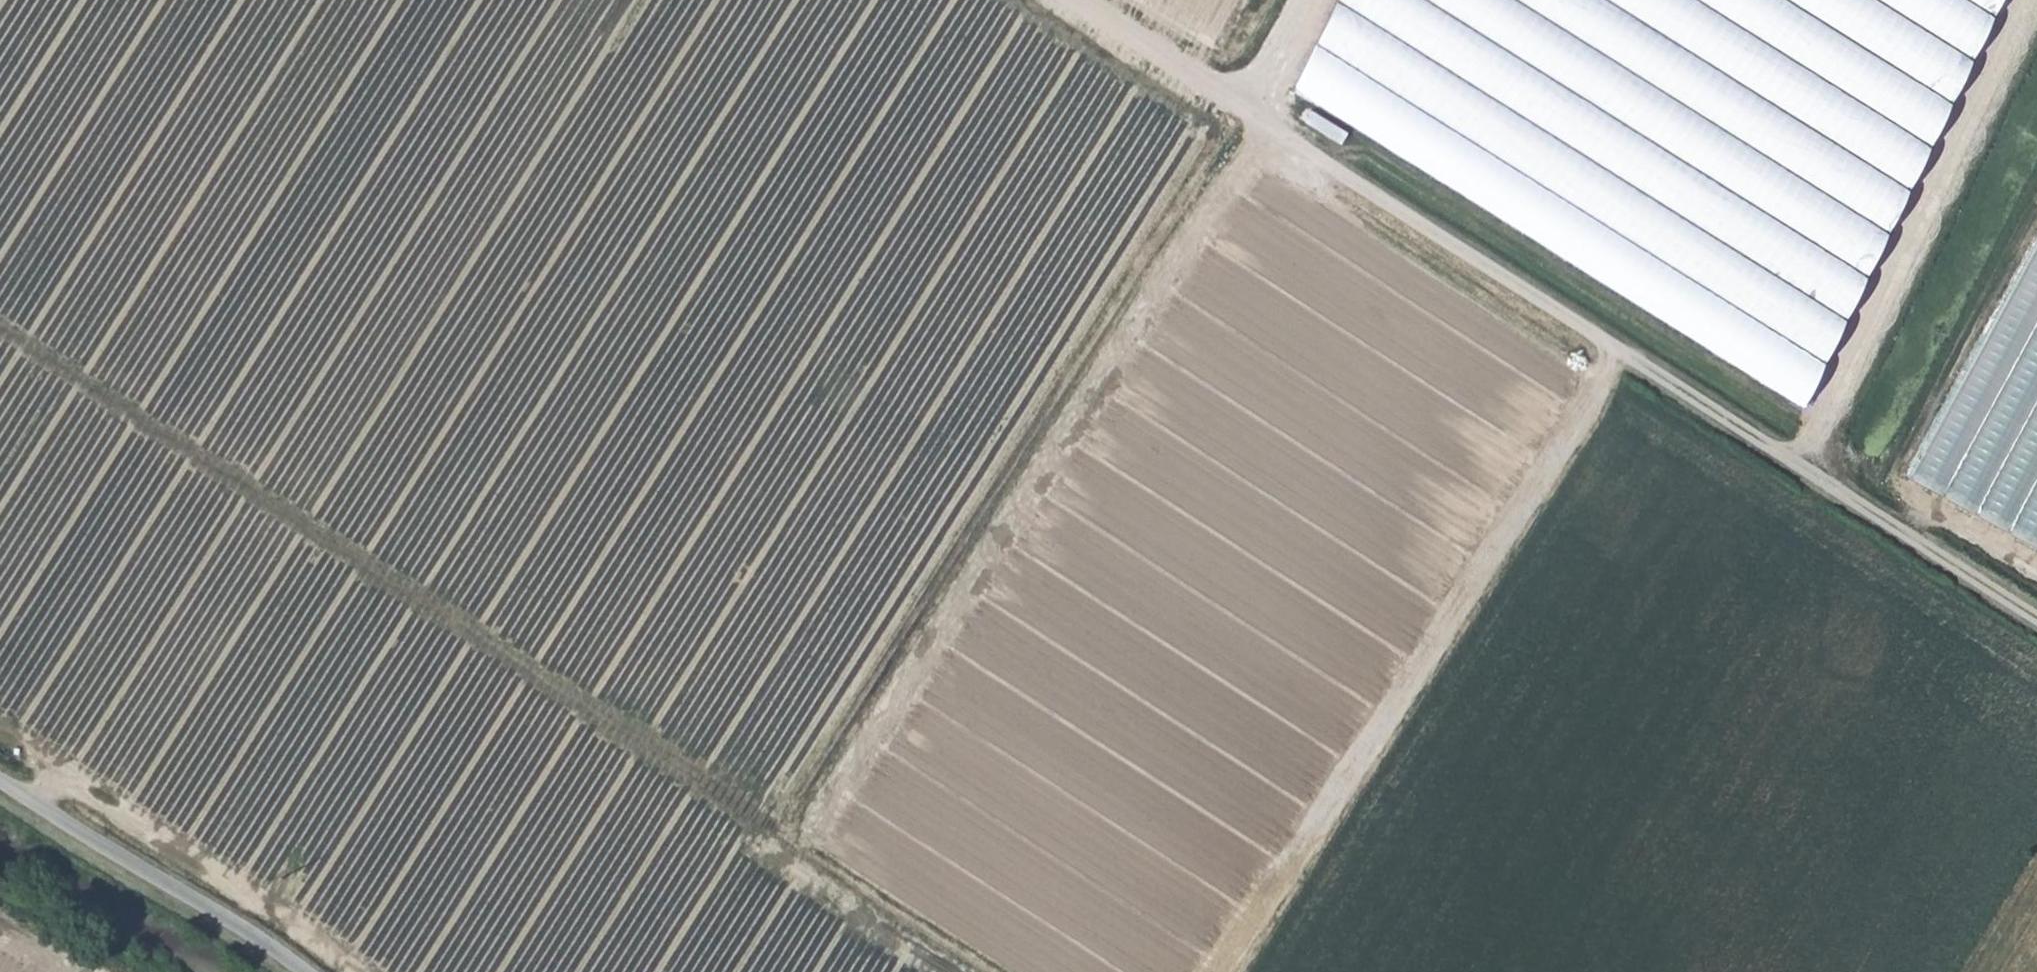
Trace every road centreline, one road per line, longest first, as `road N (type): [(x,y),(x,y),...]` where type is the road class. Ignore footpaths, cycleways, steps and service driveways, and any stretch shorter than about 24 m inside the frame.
road 1 (track): [(1085,0),(2036,637)]
road 2 (unclassified): [(298,971),(0,779)]

